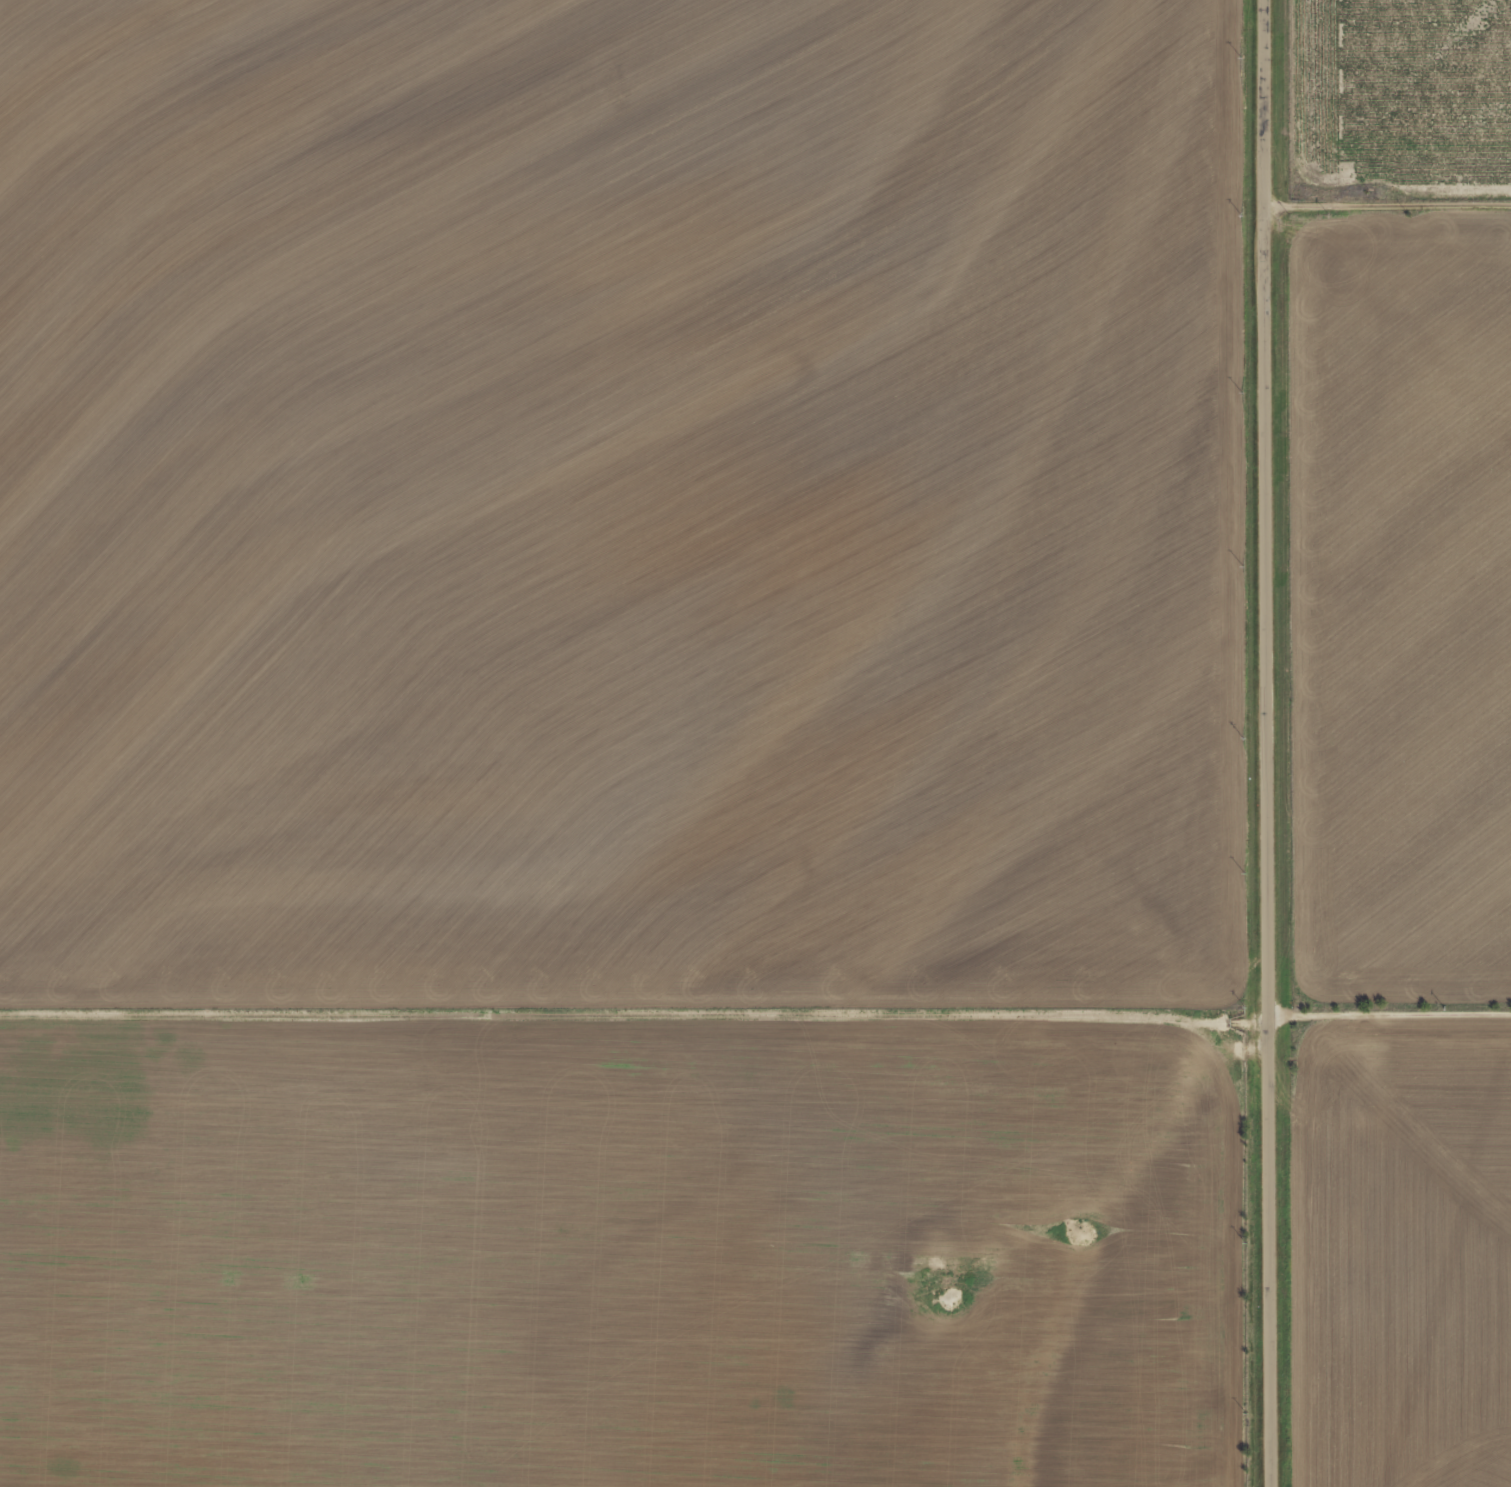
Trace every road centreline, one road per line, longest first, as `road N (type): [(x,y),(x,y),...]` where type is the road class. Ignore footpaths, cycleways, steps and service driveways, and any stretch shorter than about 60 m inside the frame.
road 1 (tertiary): [(1278,1486),(1272,0)]
road 2 (residential): [(1272,194),(1484,187)]
road 3 (residential): [(1274,1008),(1470,1005)]

